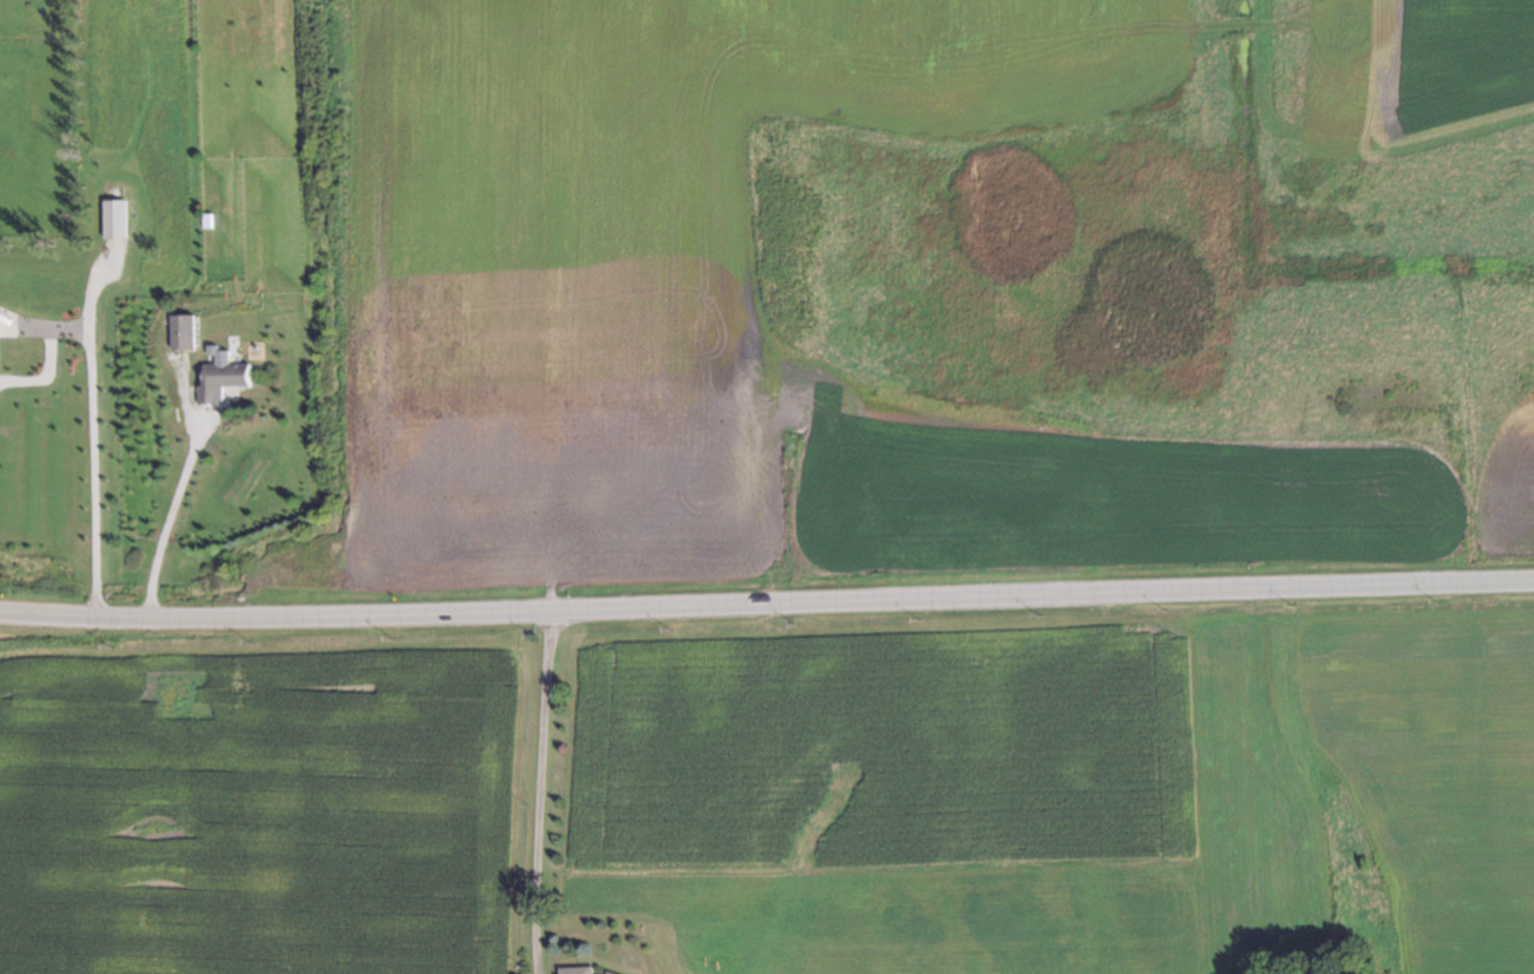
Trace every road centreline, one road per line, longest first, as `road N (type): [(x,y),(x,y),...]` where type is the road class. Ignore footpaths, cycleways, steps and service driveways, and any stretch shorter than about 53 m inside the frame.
road 1 (tertiary): [(0,610),(164,620),(541,613),(1533,581)]

